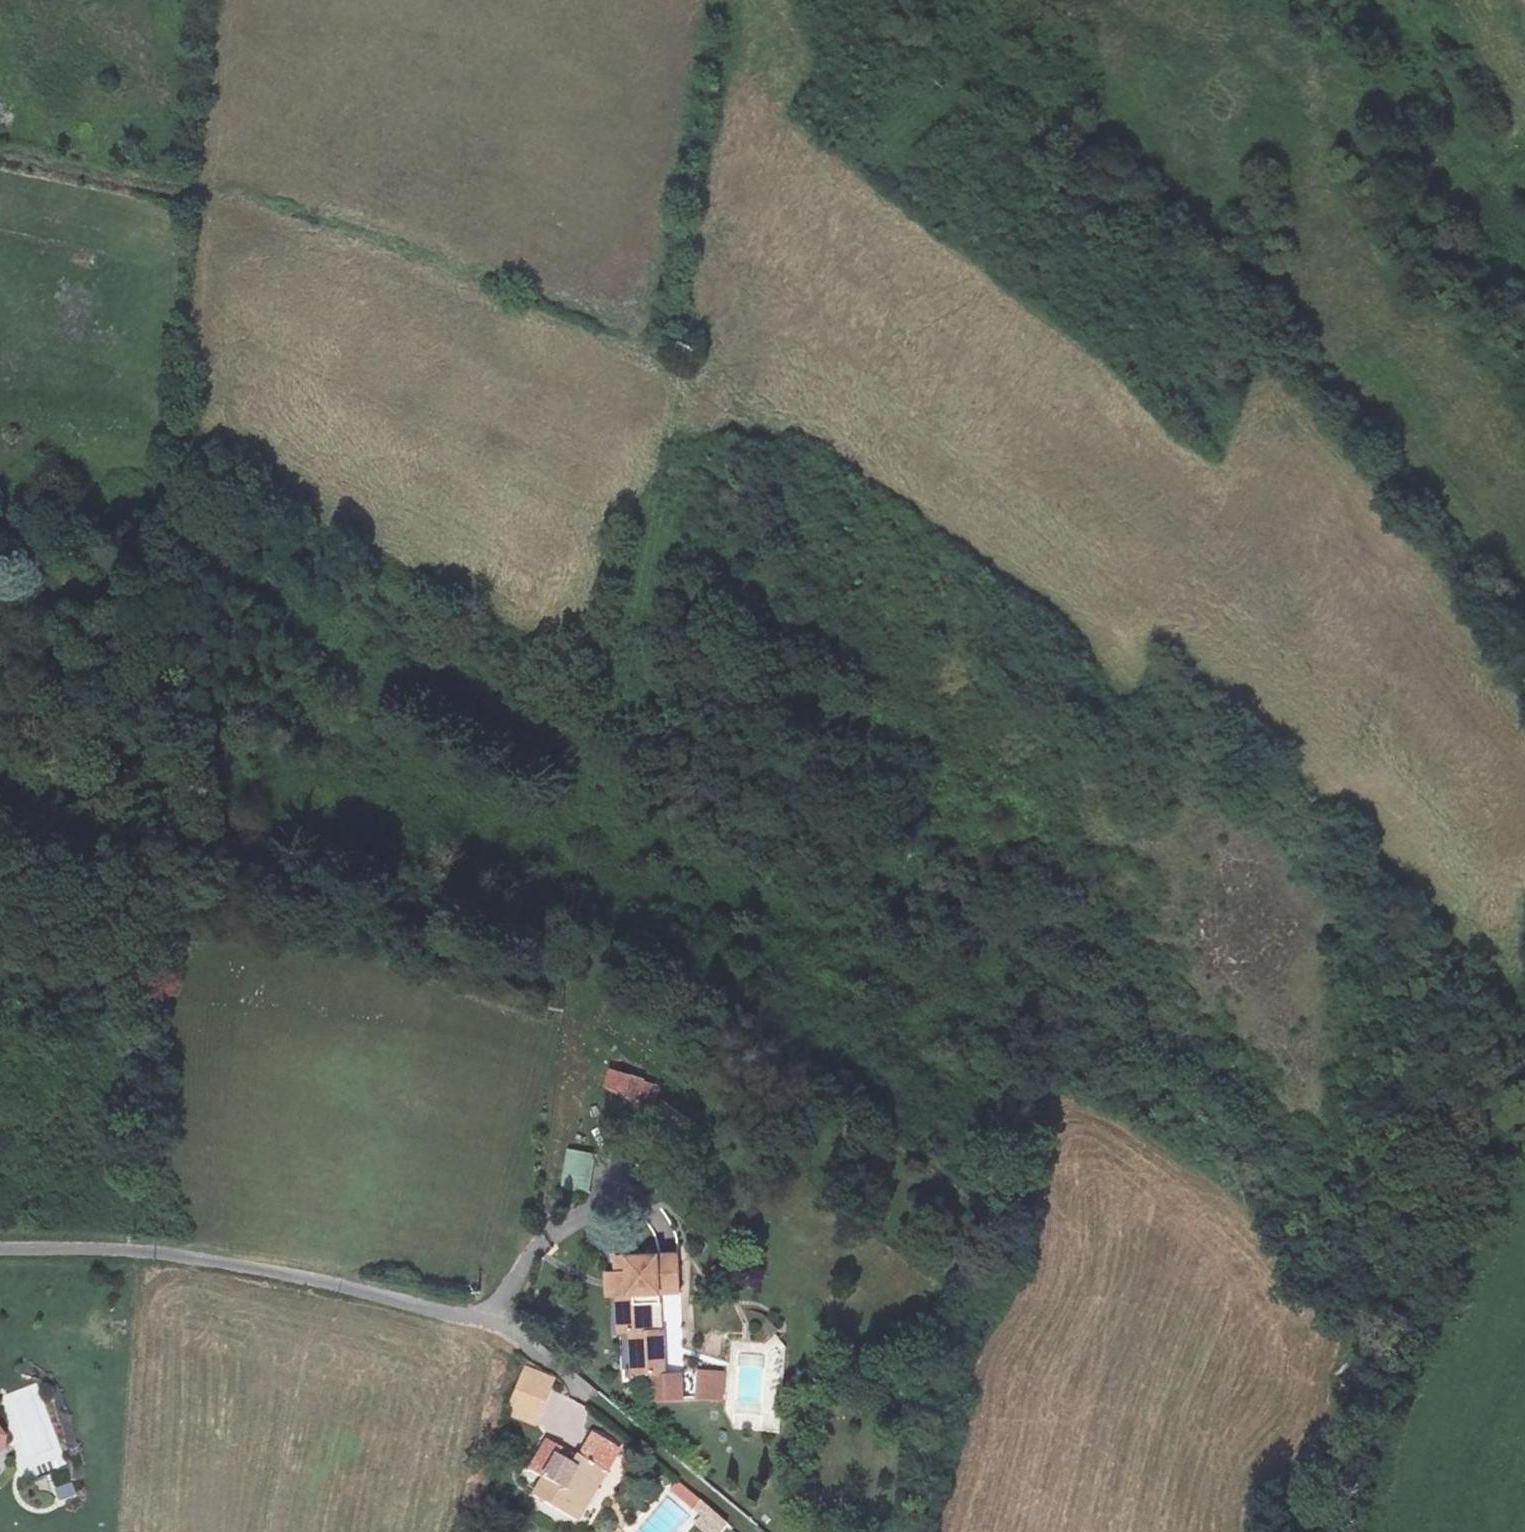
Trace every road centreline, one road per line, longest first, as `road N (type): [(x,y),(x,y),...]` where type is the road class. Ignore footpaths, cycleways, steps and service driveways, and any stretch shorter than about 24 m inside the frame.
road 1 (residential): [(580,1392),(496,1330),(438,1314),(147,1259),(0,1250)]

